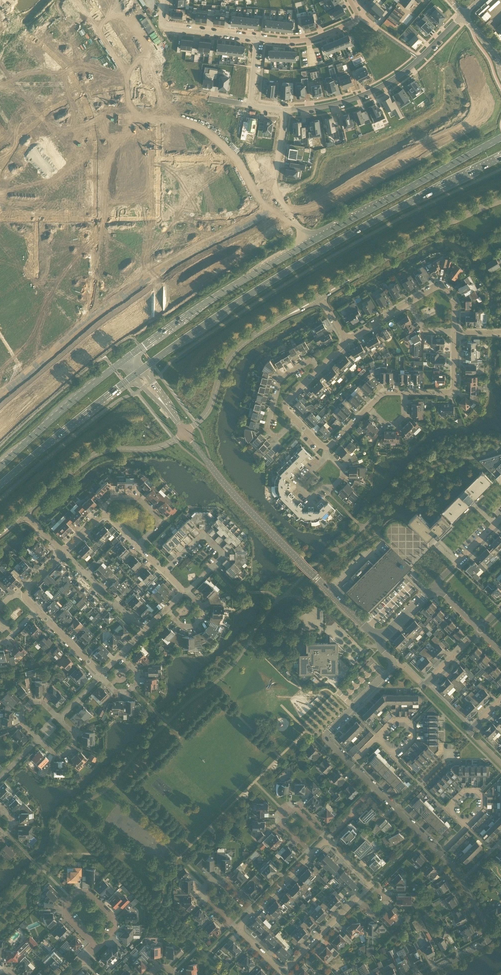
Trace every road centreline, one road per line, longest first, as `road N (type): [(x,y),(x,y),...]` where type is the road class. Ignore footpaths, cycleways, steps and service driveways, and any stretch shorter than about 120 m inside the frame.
road 1 (primary): [(500,137),(204,304),(128,358)]
road 2 (primary): [(142,369),(352,233),(500,158)]
road 3 (tertiary): [(380,636),(242,503),(186,432)]
road 4 (residential): [(285,108),(382,87),(463,16)]
road 5 (residential): [(95,221),(237,220),(279,196)]
road 6 (primary): [(0,486),(133,376)]
road 7 (tertiary): [(500,200),(348,281)]
road 8 (primary): [(128,358),(0,467)]
road 9 (tertiary): [(186,432),(208,411),(228,359),(292,314)]
road 10 (tertiary): [(51,490),(97,453),(159,448),(186,432)]
road 11 (residential): [(295,420),(276,439),(266,429),(279,382),(312,360),(318,369)]
road 12 (residential): [(350,764),(325,736),(393,665)]
road 13 (residential): [(83,95),(95,139),(95,221)]
road 14 (residential): [(97,946),(67,914),(70,897),(88,892),(112,917),(111,930)]
road 15 (residential): [(256,38),(303,40),(352,23),(358,17),(349,0)]
road 16 (residential): [(188,591),(221,558),(206,537),(165,571)]
road 17 (residential): [(479,628),(421,688),(393,665)]
road 18 (residential): [(92,306),(41,279),(38,218)]
road 19 (residential): [(163,0),(167,27),(256,38)]

